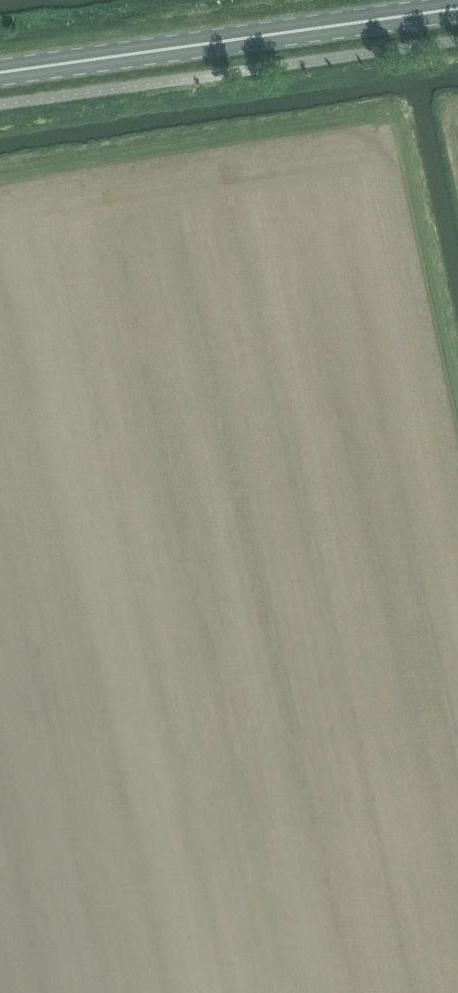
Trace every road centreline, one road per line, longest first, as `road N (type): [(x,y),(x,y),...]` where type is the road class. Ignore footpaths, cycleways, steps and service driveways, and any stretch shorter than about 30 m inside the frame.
road 1 (primary): [(0,73),(457,9)]

